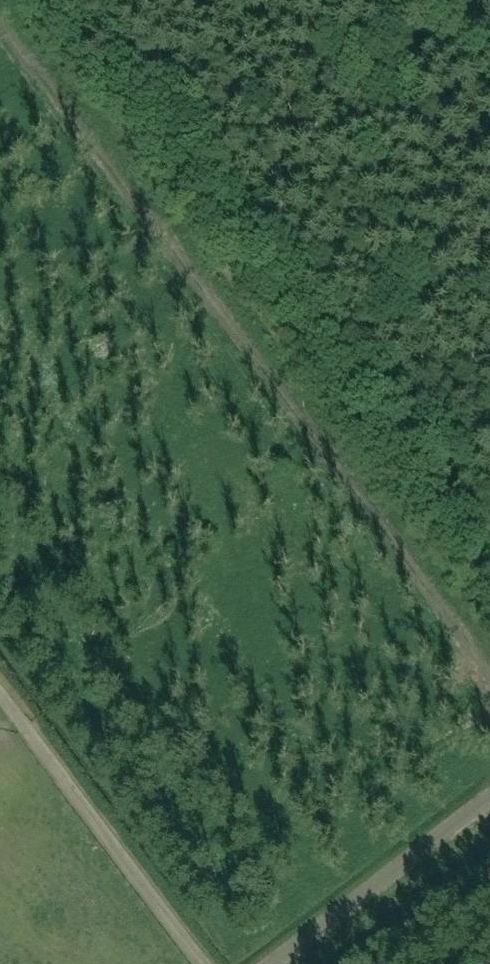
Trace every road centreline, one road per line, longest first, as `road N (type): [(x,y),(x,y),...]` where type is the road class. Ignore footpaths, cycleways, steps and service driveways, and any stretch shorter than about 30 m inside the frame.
road 1 (unclassified): [(271,963),(489,797)]

